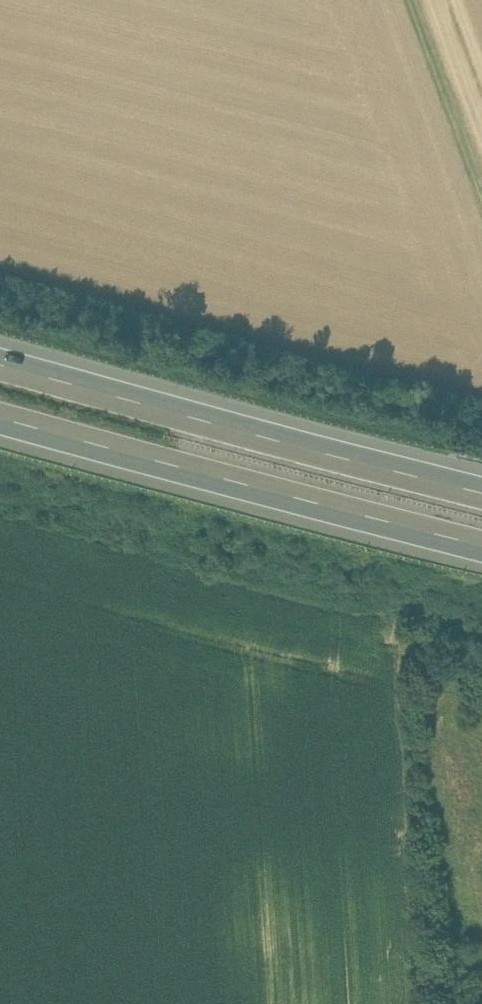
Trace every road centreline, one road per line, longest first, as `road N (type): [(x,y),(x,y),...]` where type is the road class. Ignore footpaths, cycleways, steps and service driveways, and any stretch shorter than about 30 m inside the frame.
road 1 (motorway): [(0,410),(481,544)]
road 2 (motorway): [(481,487),(0,355)]
road 3 (track): [(430,1003),(402,625)]

